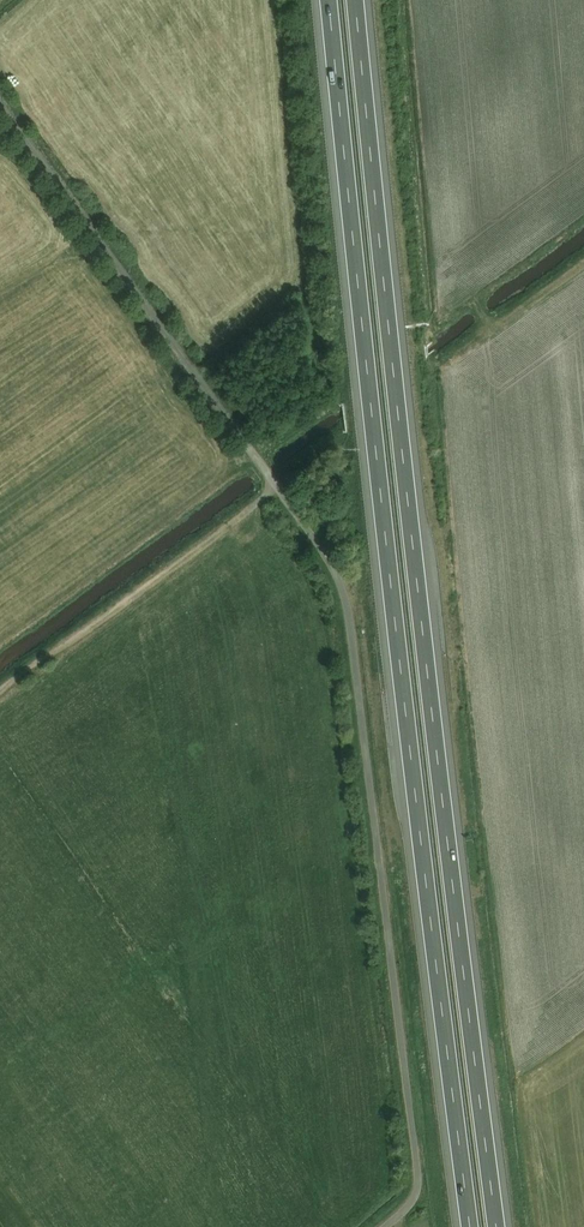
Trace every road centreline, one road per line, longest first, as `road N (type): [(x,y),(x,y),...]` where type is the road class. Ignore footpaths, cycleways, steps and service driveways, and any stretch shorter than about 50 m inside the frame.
road 1 (track): [(387,1226),(418,1192),(417,1170),(341,577),(0,106)]
road 2 (motorway): [(328,0),(471,1226)]
road 3 (motorway): [(497,1226),(355,0)]

